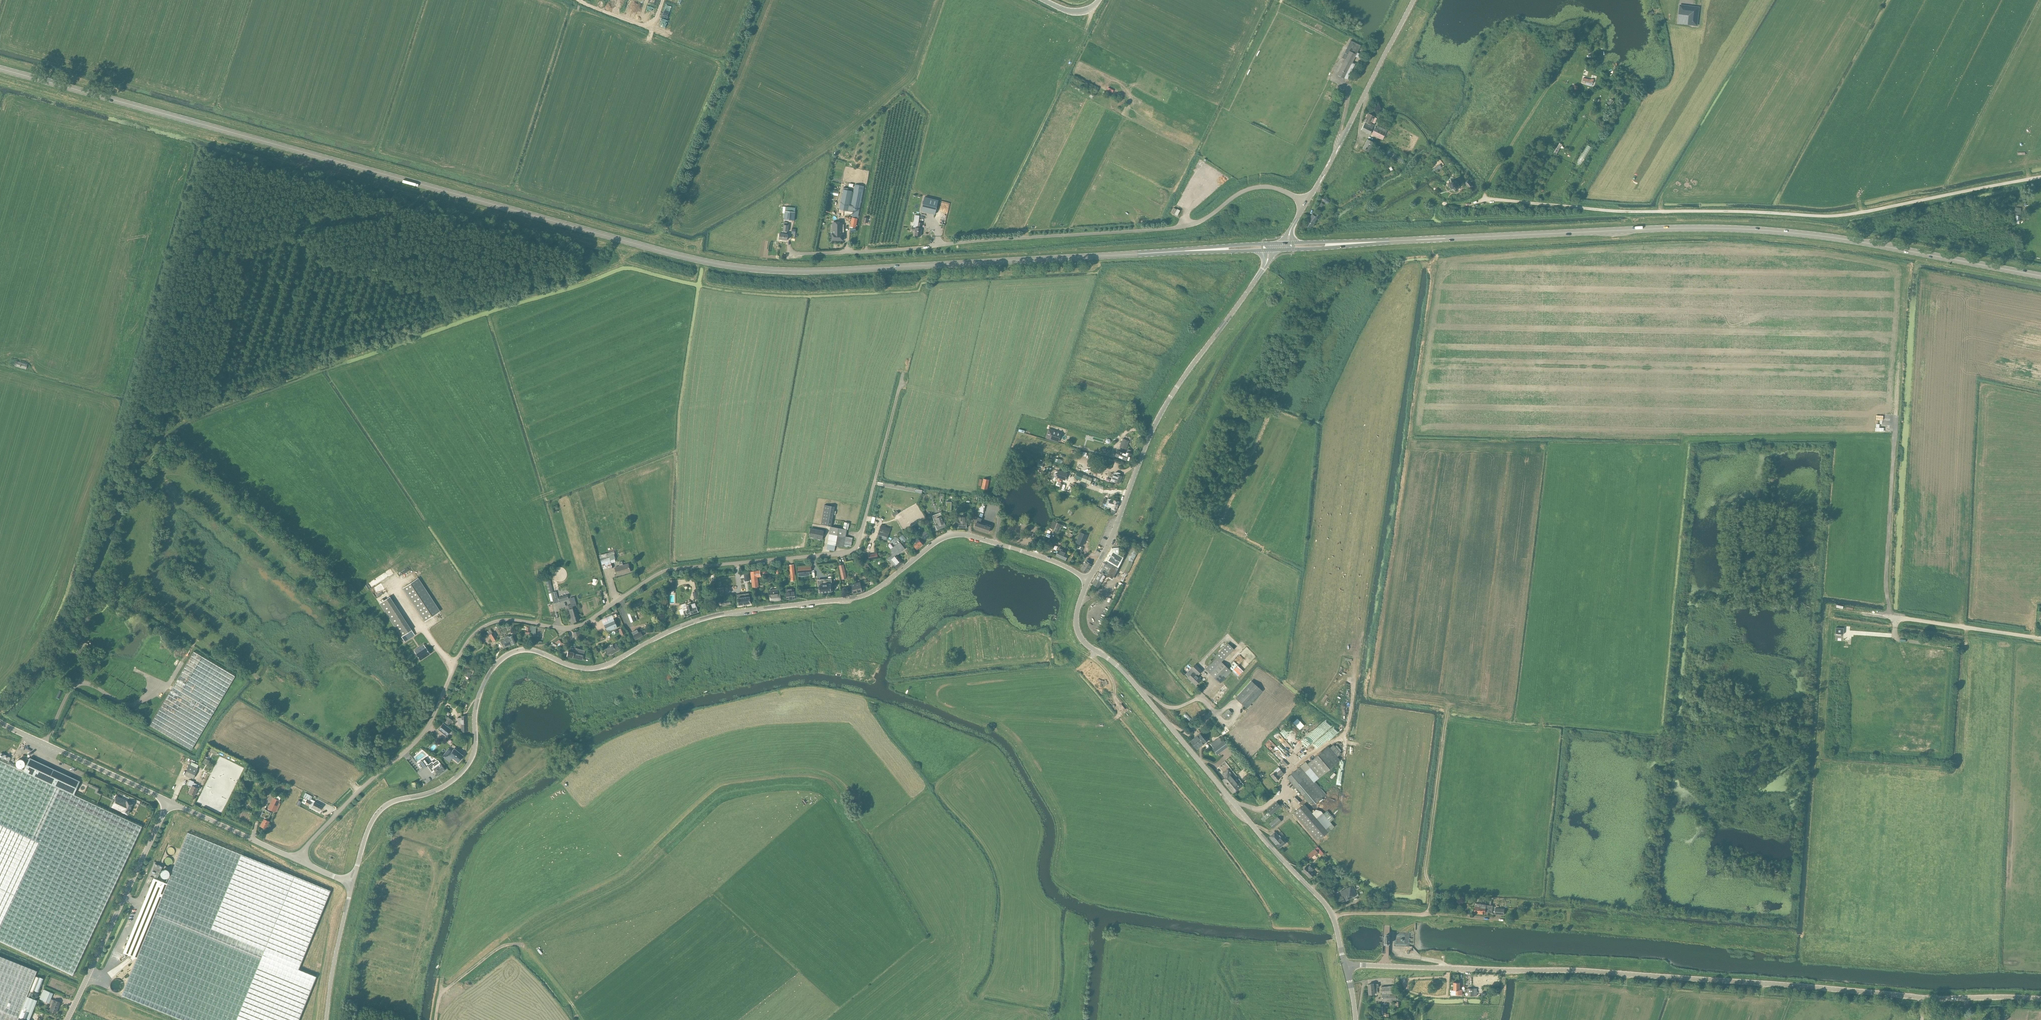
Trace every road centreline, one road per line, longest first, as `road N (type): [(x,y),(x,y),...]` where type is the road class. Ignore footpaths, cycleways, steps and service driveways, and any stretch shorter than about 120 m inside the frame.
road 1 (primary): [(1135,254),(823,271),(723,265),(0,69)]
road 2 (tertiary): [(1088,579),(1047,559),(955,535),(865,595),(701,619),(604,666),(579,668),(516,651),(496,664),(480,692),(469,763),(442,788),(381,809),(351,884)]
road 3 (unclassified): [(299,861),(427,729),(466,643),(485,625),(573,629),(658,574),(857,550),(902,375)]
road 4 (tertiary): [(2040,999),(1345,964)]
road 5 (primary): [(2040,276),(1863,242),(1735,229),(1389,241)]
road 6 (unclassified): [(2040,177),(1830,216),(1487,199),(1450,205)]
road 7 (unclassified): [(789,254),(1174,228),(1257,187),(1305,203)]
road 8 (tertiary): [(1088,579),(1076,618),(1083,640),(1141,690),(1333,917)]
road 9 (tertiary): [(1088,579),(1161,413),(1276,250)]
road 10 (unclassified): [(67,1019),(170,802)]
road 11 (tertiary): [(1305,203),(1413,0)]
road 12 (track): [(1888,423),(1896,424),(1890,616)]
road 13 (unclassified): [(170,802),(0,722)]
road 14 (unclassified): [(1333,917),(1502,920)]
road 15 (unclassified): [(2040,638),(1877,614)]
road 16 (primary): [(1281,243),(1135,254)]
road 17 (unclassified): [(299,861),(170,802)]
road 18 (primary): [(1135,254),(1276,250)]
road 19 (tertiary): [(351,884),(328,1019)]

